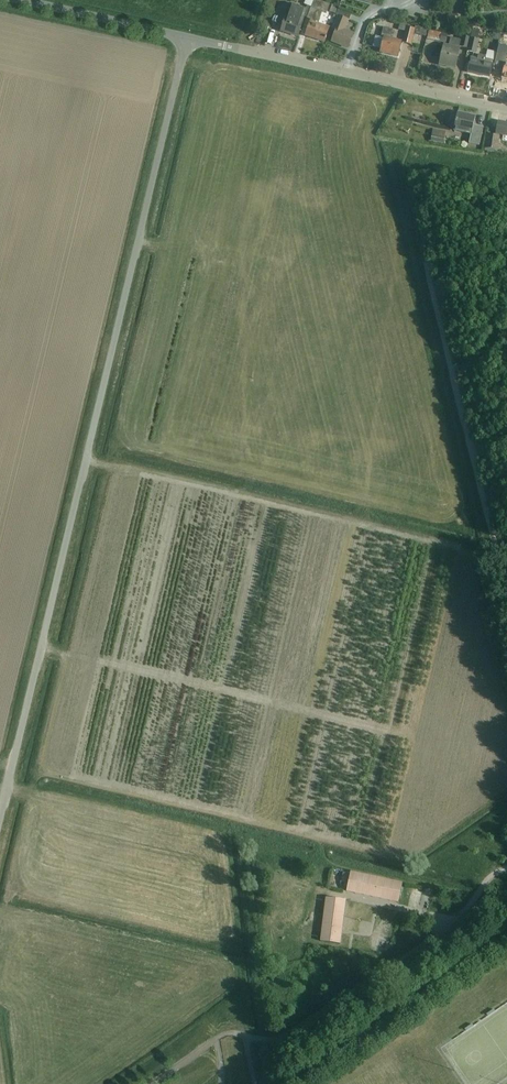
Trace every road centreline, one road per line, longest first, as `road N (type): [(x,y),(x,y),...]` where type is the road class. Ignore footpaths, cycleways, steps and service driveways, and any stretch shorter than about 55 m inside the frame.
road 1 (unclassified): [(0,817),(185,37)]
road 2 (unclassified): [(506,109),(225,46)]
road 3 (unclassified): [(20,0),(185,37)]

